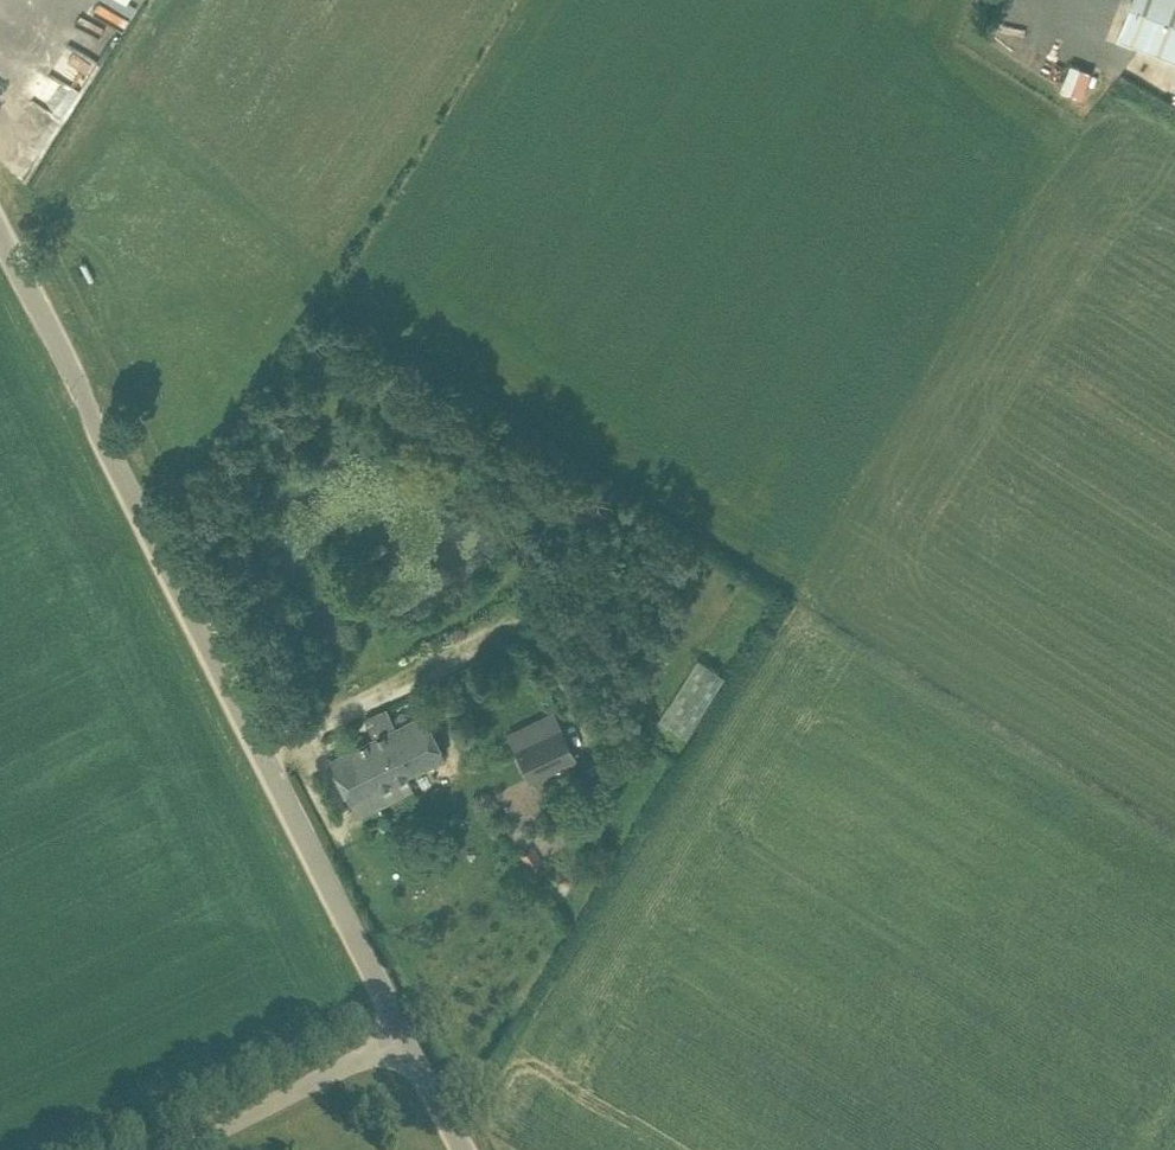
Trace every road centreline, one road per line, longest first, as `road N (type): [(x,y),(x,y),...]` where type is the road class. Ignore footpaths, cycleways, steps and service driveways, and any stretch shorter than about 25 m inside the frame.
road 1 (unclassified): [(404,1036),(0,235)]
road 2 (unclassified): [(163,1149),(404,1036)]
road 3 (unclassified): [(462,1149),(404,1036)]

